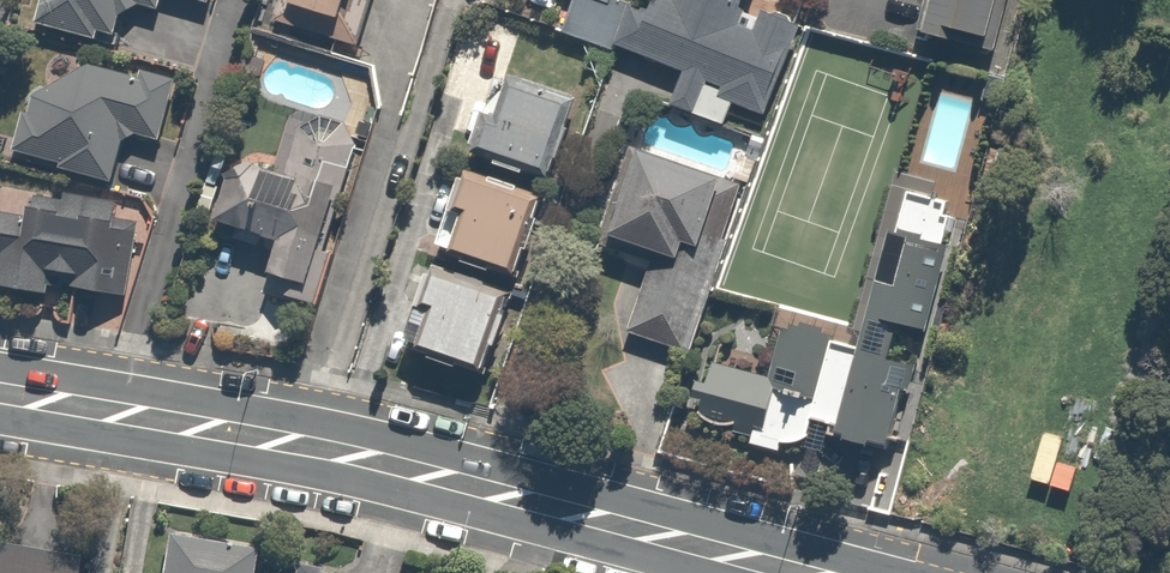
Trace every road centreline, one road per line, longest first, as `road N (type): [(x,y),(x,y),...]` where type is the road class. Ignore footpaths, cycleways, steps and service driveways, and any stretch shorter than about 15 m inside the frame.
road 1 (secondary): [(795,572),(455,479),(0,392)]

